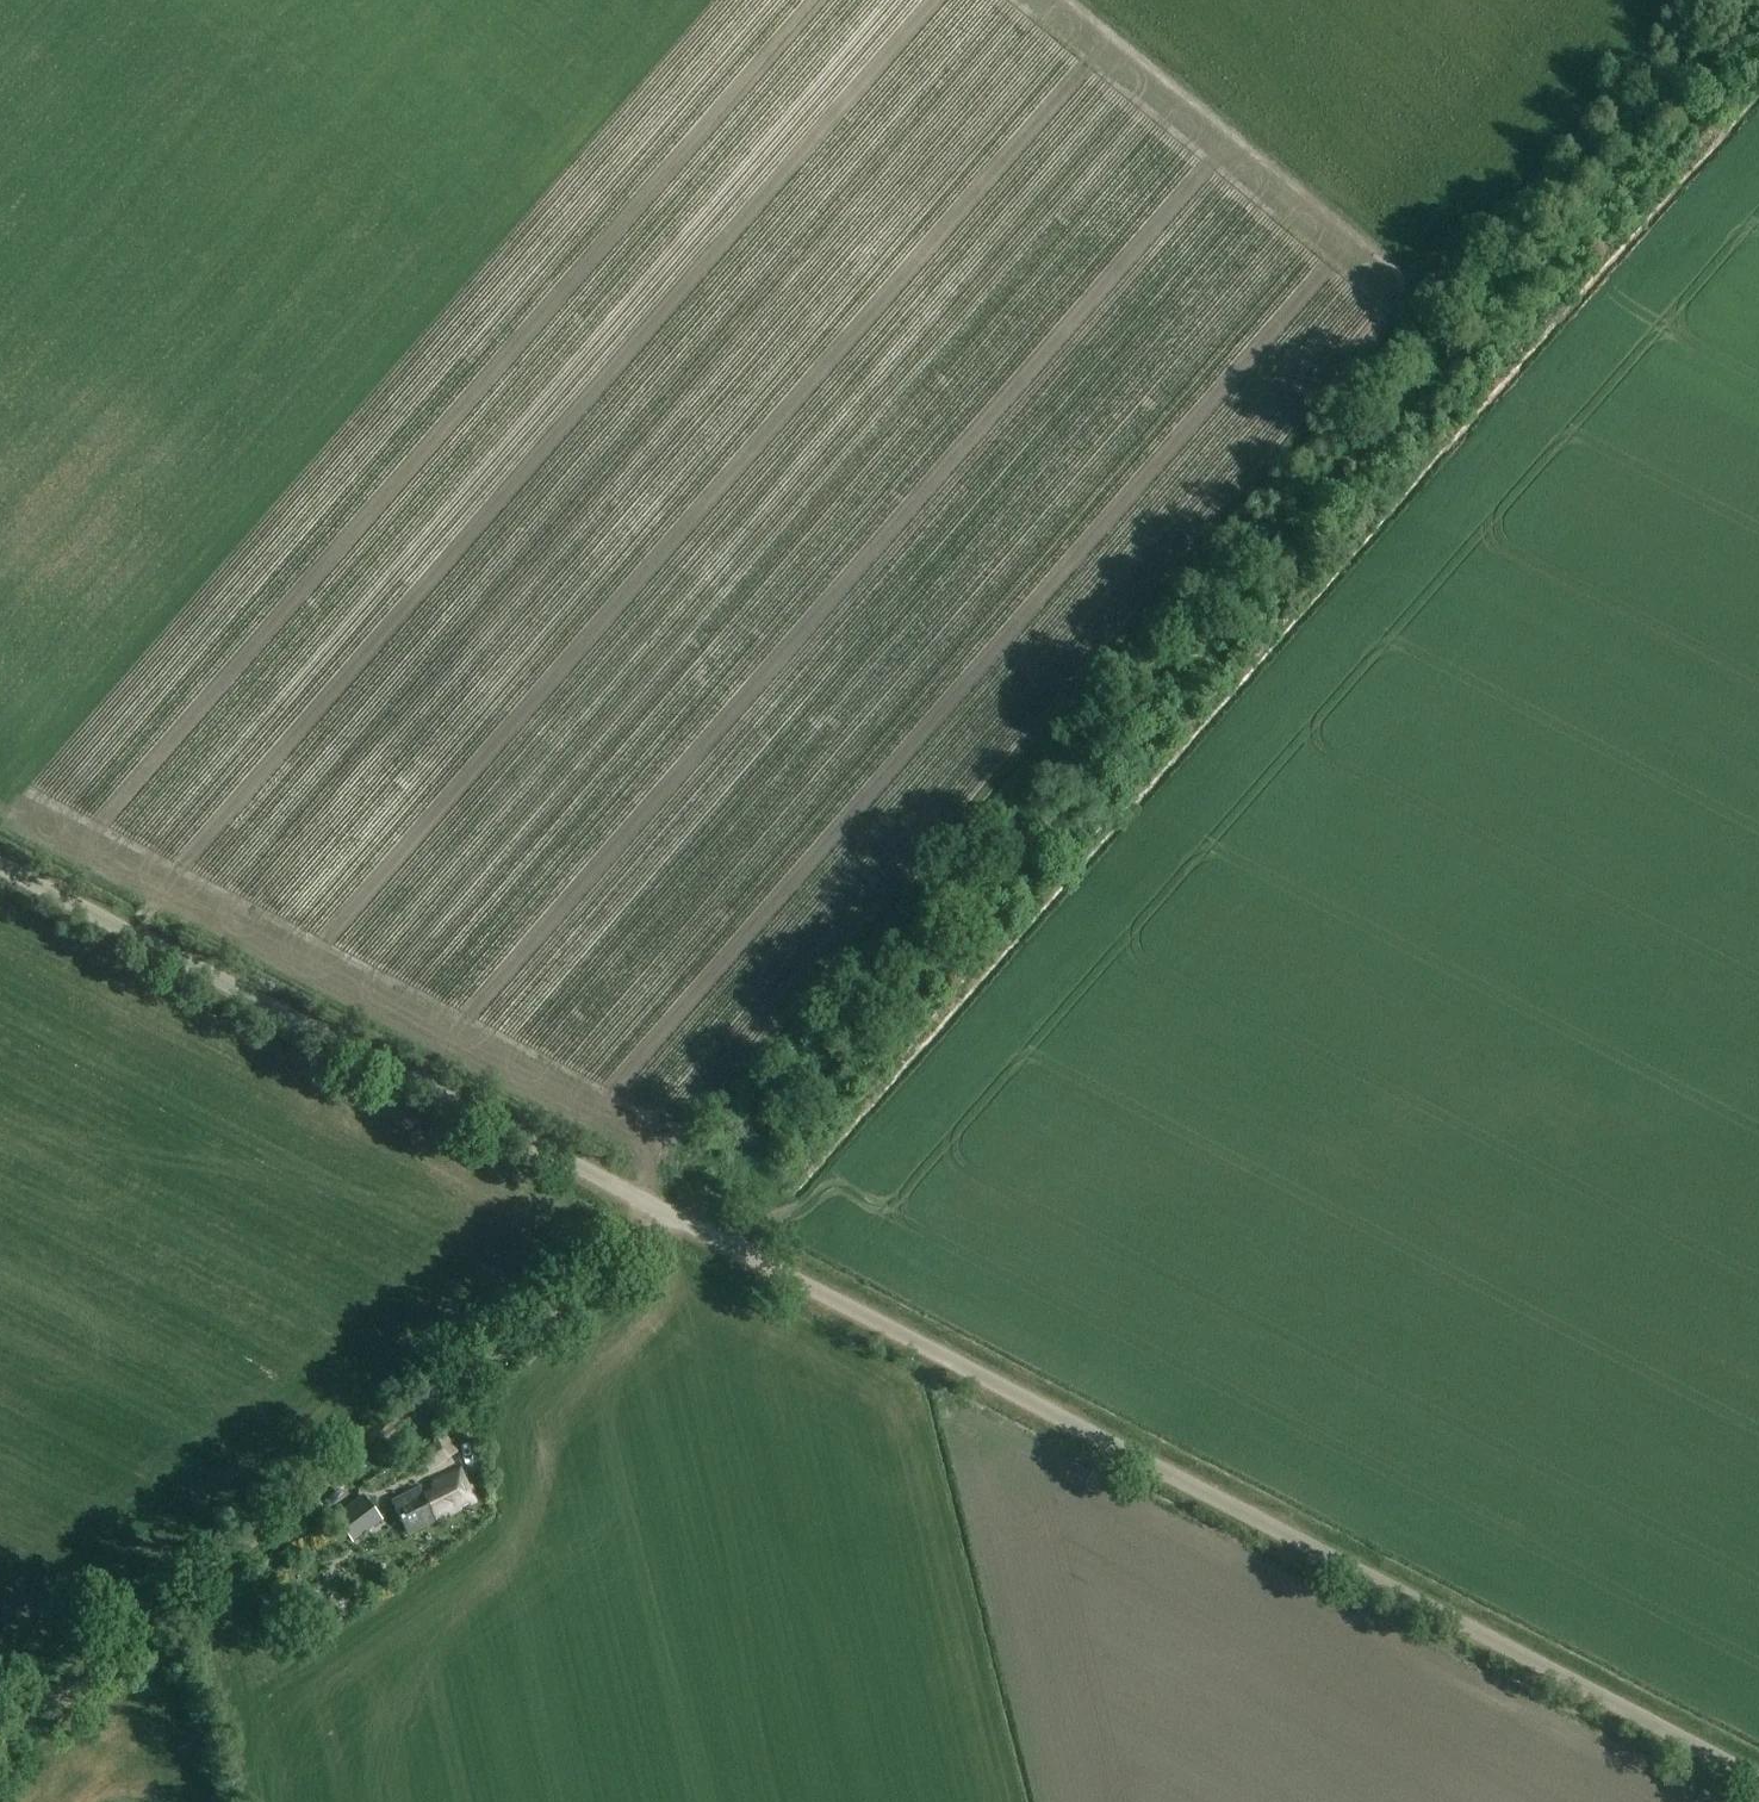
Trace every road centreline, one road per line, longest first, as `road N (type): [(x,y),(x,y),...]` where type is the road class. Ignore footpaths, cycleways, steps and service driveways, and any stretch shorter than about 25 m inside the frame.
road 1 (unclassified): [(1758,1776),(0,865)]
road 2 (track): [(658,1207),(638,1242),(0,1737)]

